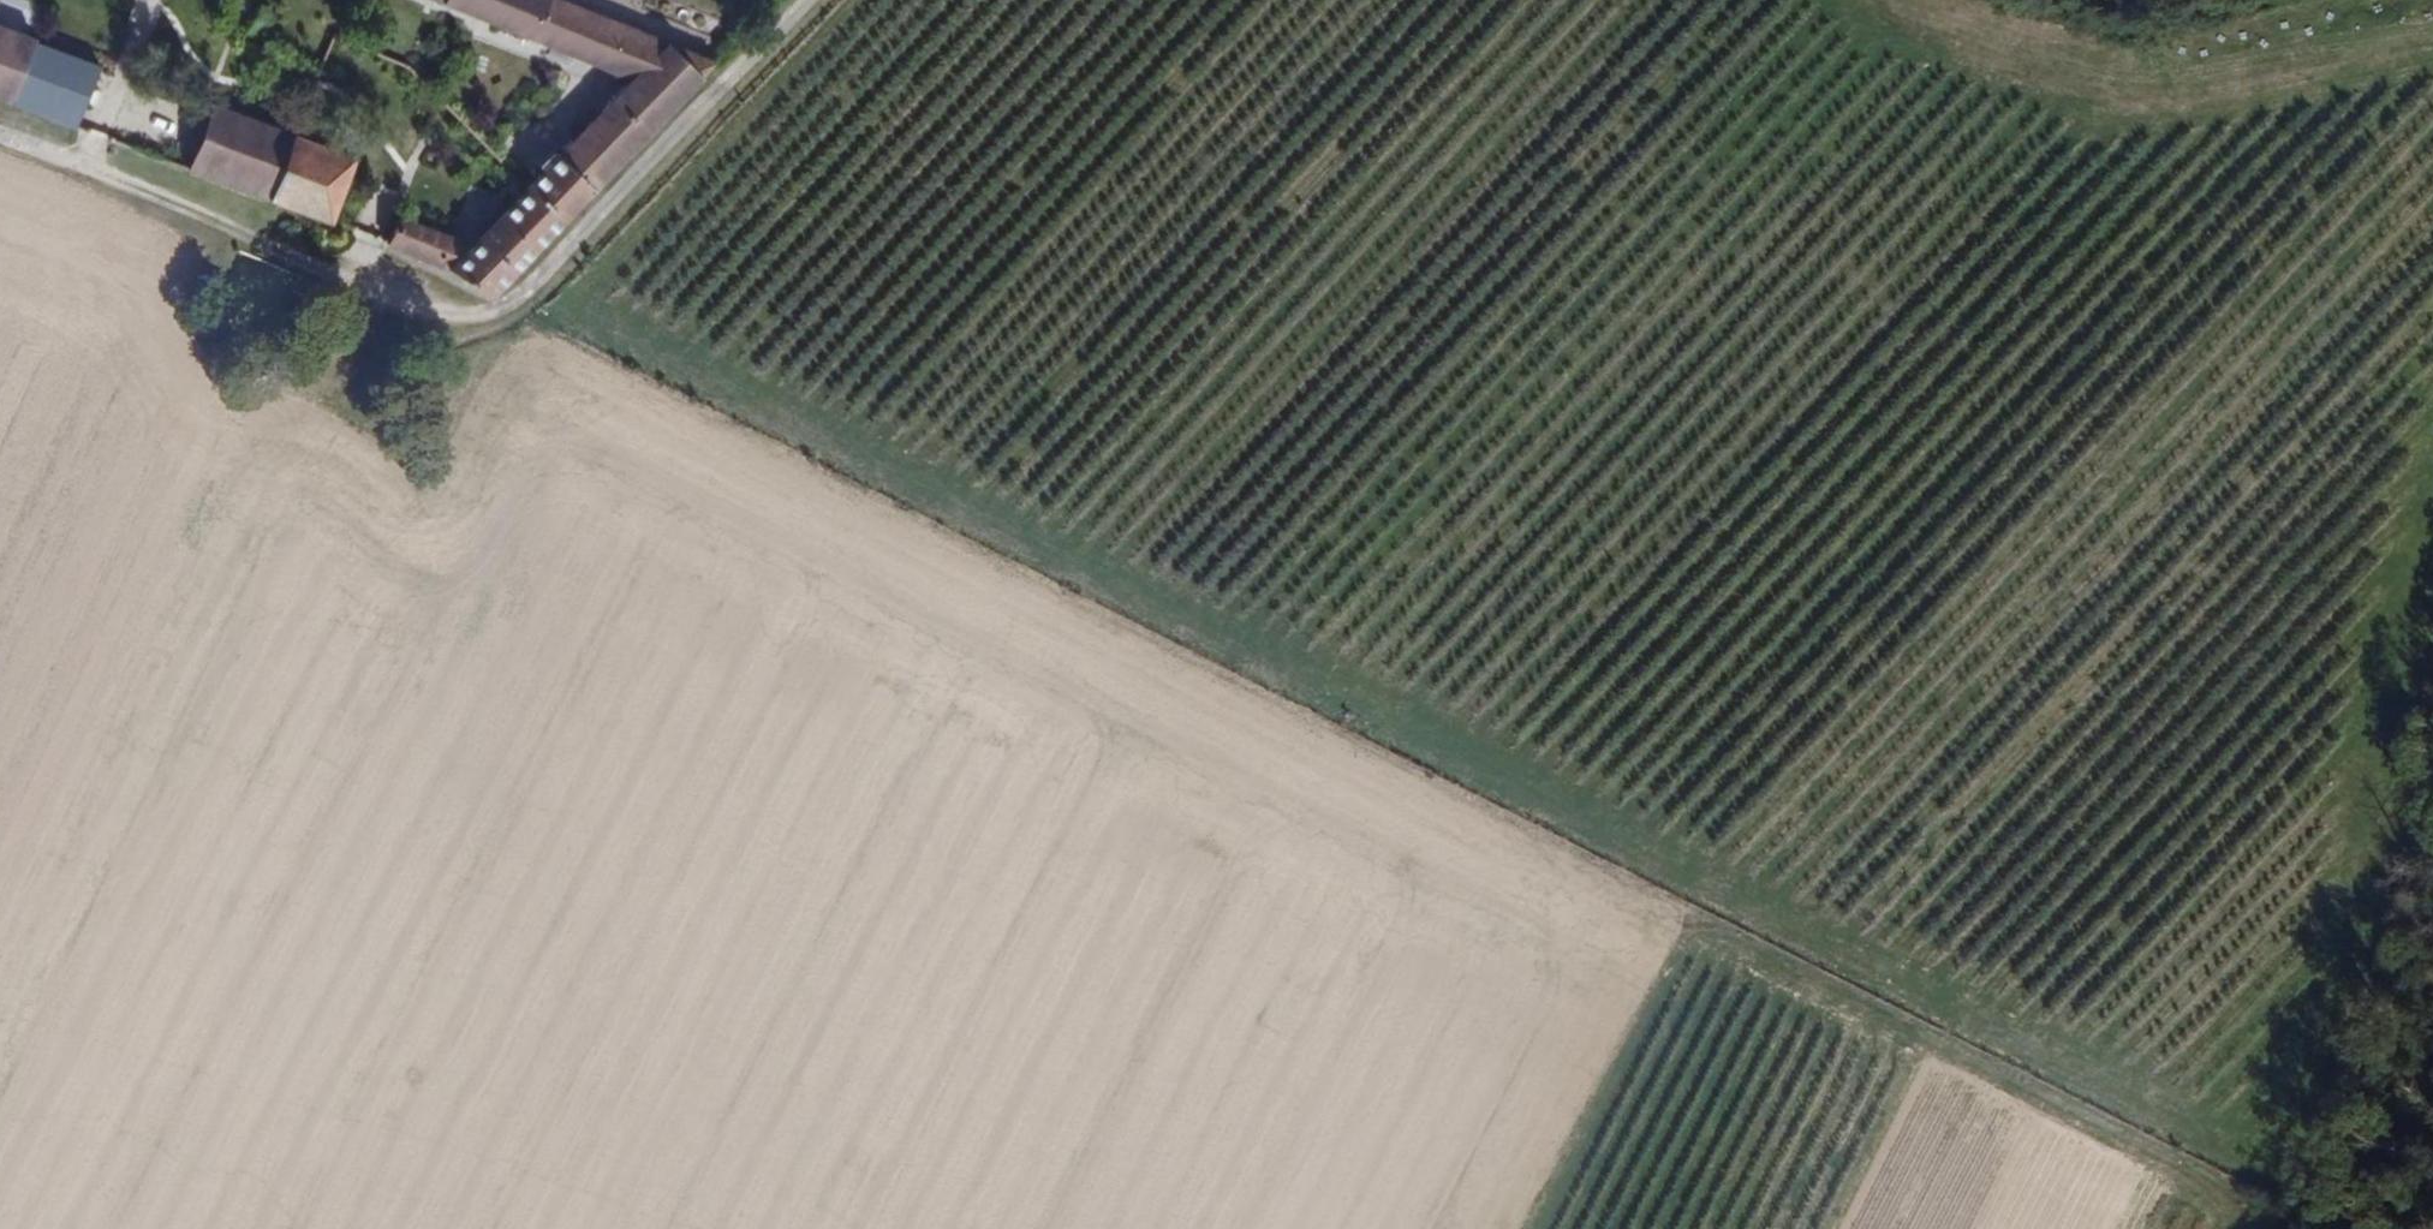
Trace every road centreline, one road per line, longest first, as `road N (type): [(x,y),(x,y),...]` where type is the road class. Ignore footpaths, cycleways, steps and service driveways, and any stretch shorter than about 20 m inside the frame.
road 1 (track): [(0,133),(95,160),(389,296),(515,320),(817,0)]

